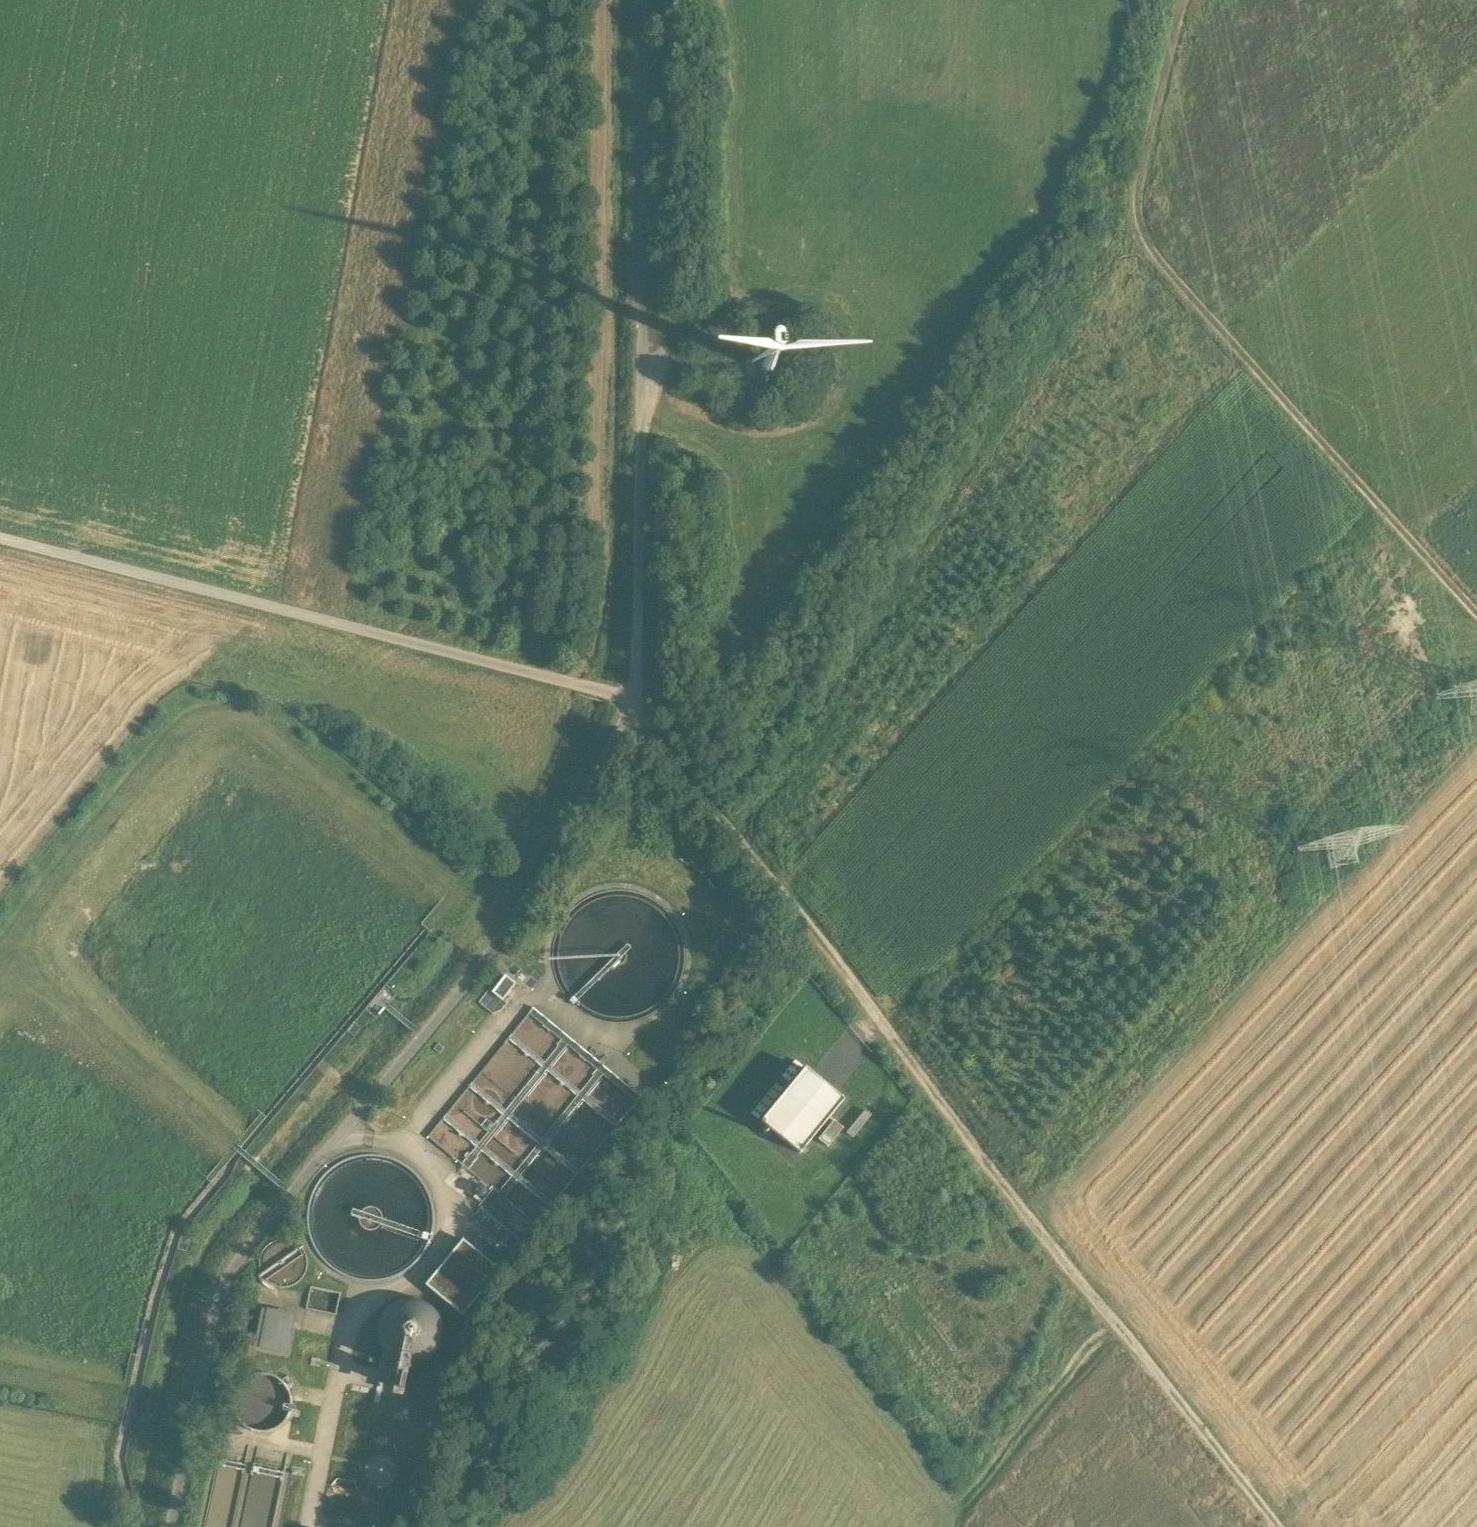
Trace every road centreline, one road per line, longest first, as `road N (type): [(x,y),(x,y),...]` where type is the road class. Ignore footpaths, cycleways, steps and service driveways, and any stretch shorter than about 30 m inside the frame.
road 1 (track): [(168,1526),(228,1270),(518,908),(635,704),(644,0)]
road 2 (track): [(1270,1526),(635,704)]
road 3 (track): [(1181,0),(1135,192),(1137,235),(1476,619)]
road 4 (track): [(0,542),(635,704)]
road 5 (track): [(1117,1335),(1099,1347),(968,1504)]

